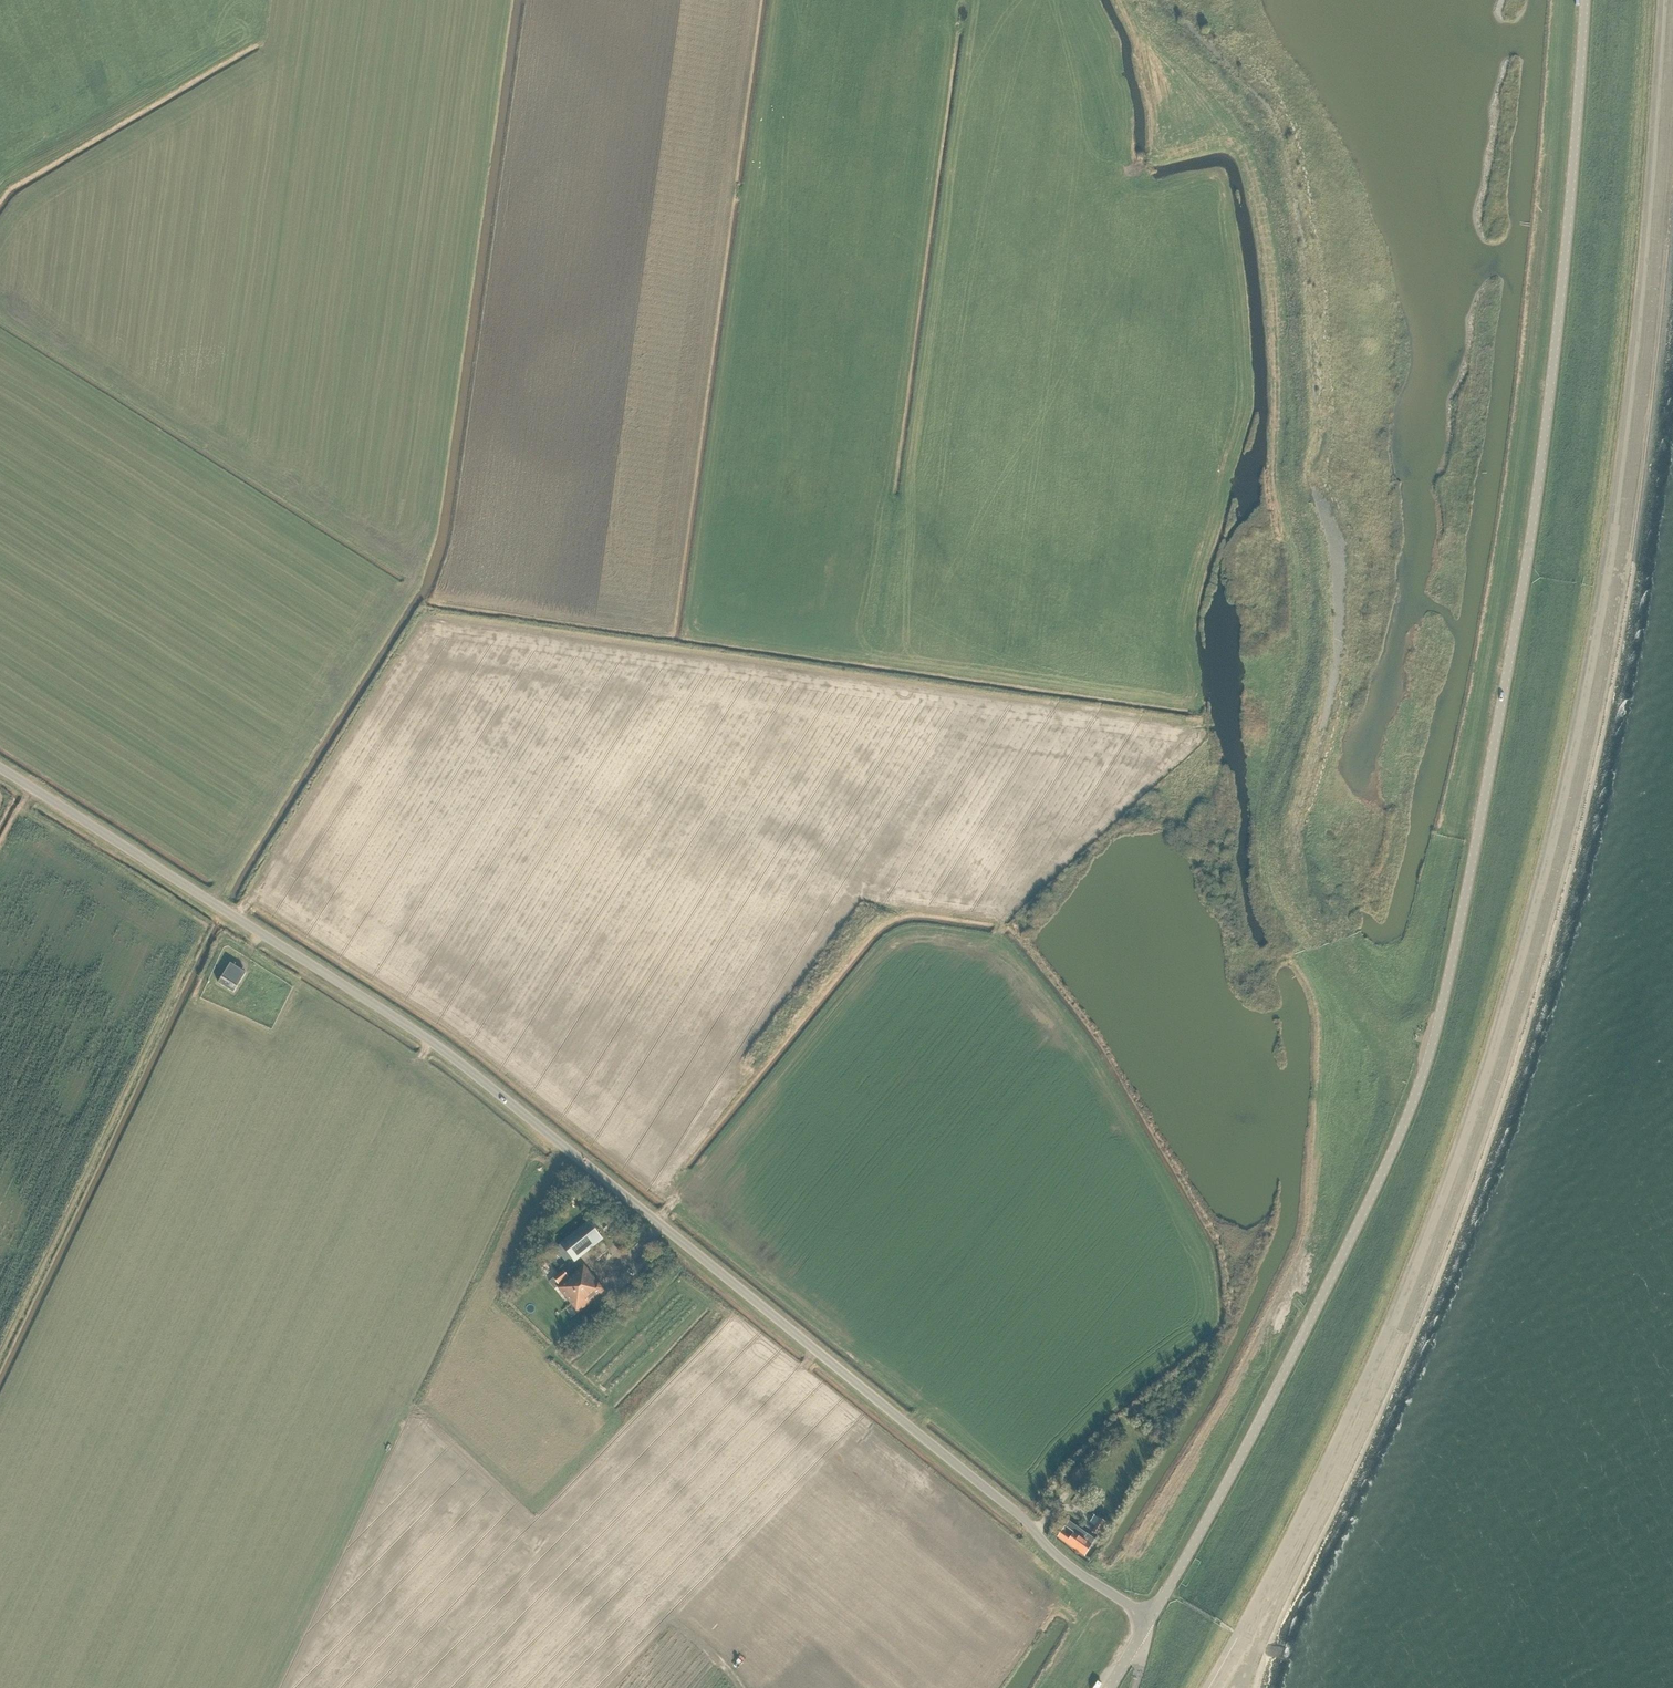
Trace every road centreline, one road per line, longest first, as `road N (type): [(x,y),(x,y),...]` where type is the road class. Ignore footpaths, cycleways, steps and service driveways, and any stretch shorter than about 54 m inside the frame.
road 1 (tertiary): [(1151,1619),(1382,1175),(1439,1021),(1505,700),(1543,461),(1586,0)]
road 2 (unclassified): [(1151,1619),(1061,1559),(1019,1514),(460,1063),(0,768)]

